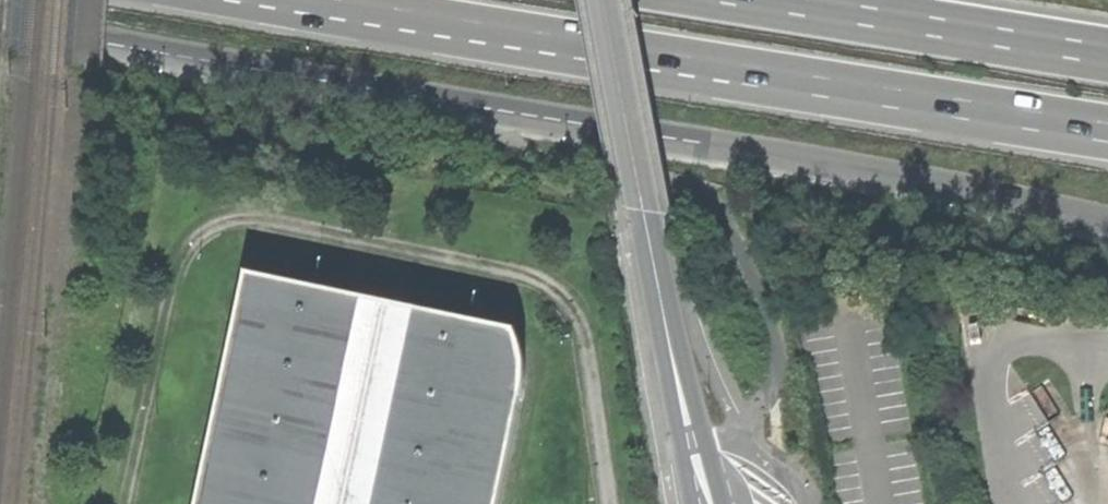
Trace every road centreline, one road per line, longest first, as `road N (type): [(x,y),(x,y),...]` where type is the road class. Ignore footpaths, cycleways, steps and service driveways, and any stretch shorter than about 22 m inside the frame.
road 1 (unclassified): [(1107,221),(783,155),(0,25)]
road 2 (trunk): [(355,0),(1107,122)]
road 3 (tertiary): [(605,0),(708,503)]
road 4 (trunk): [(1107,50),(798,0)]

